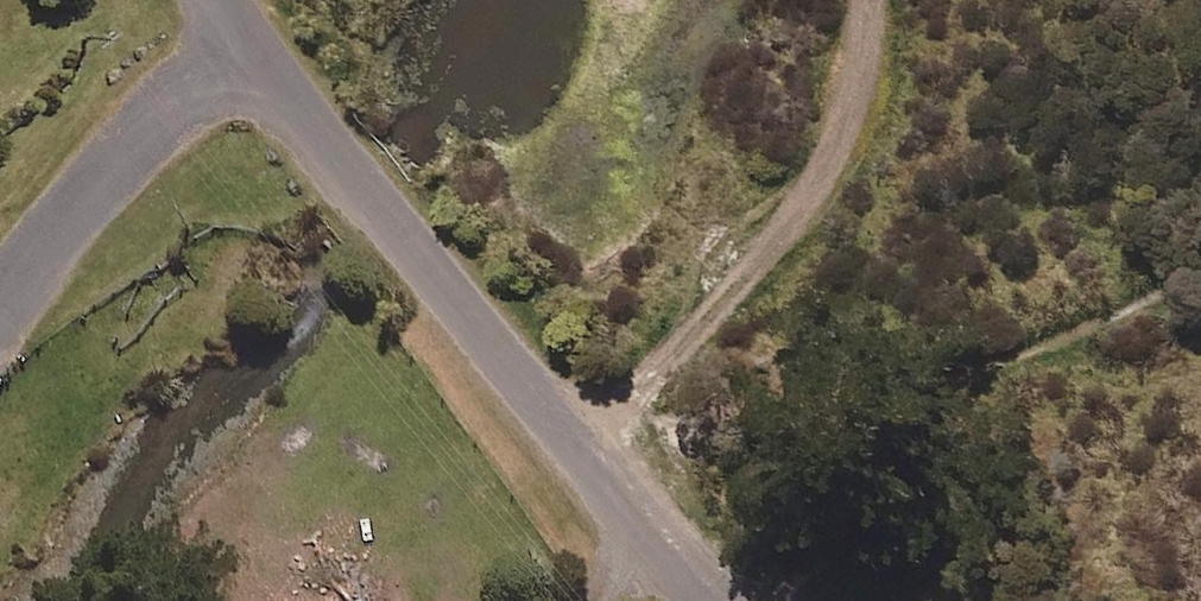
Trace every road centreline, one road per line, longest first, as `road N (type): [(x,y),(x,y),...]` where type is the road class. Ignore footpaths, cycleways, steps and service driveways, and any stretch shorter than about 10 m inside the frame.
road 1 (residential): [(249,51),(708,600)]
road 2 (track): [(565,435),(645,380),(761,259),(840,148),(864,87),(872,0)]
road 3 (residential): [(249,51),(168,104),(0,302)]

